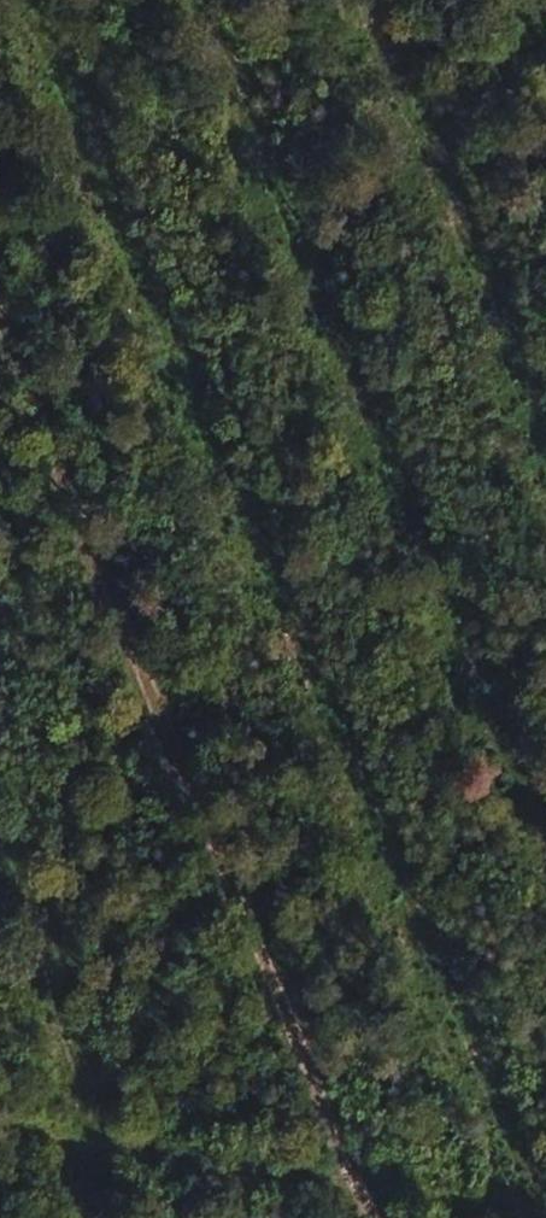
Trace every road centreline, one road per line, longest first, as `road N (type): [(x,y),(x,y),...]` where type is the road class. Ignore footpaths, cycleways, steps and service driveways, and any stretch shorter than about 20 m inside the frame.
road 1 (track): [(0,345),(365,1217)]

